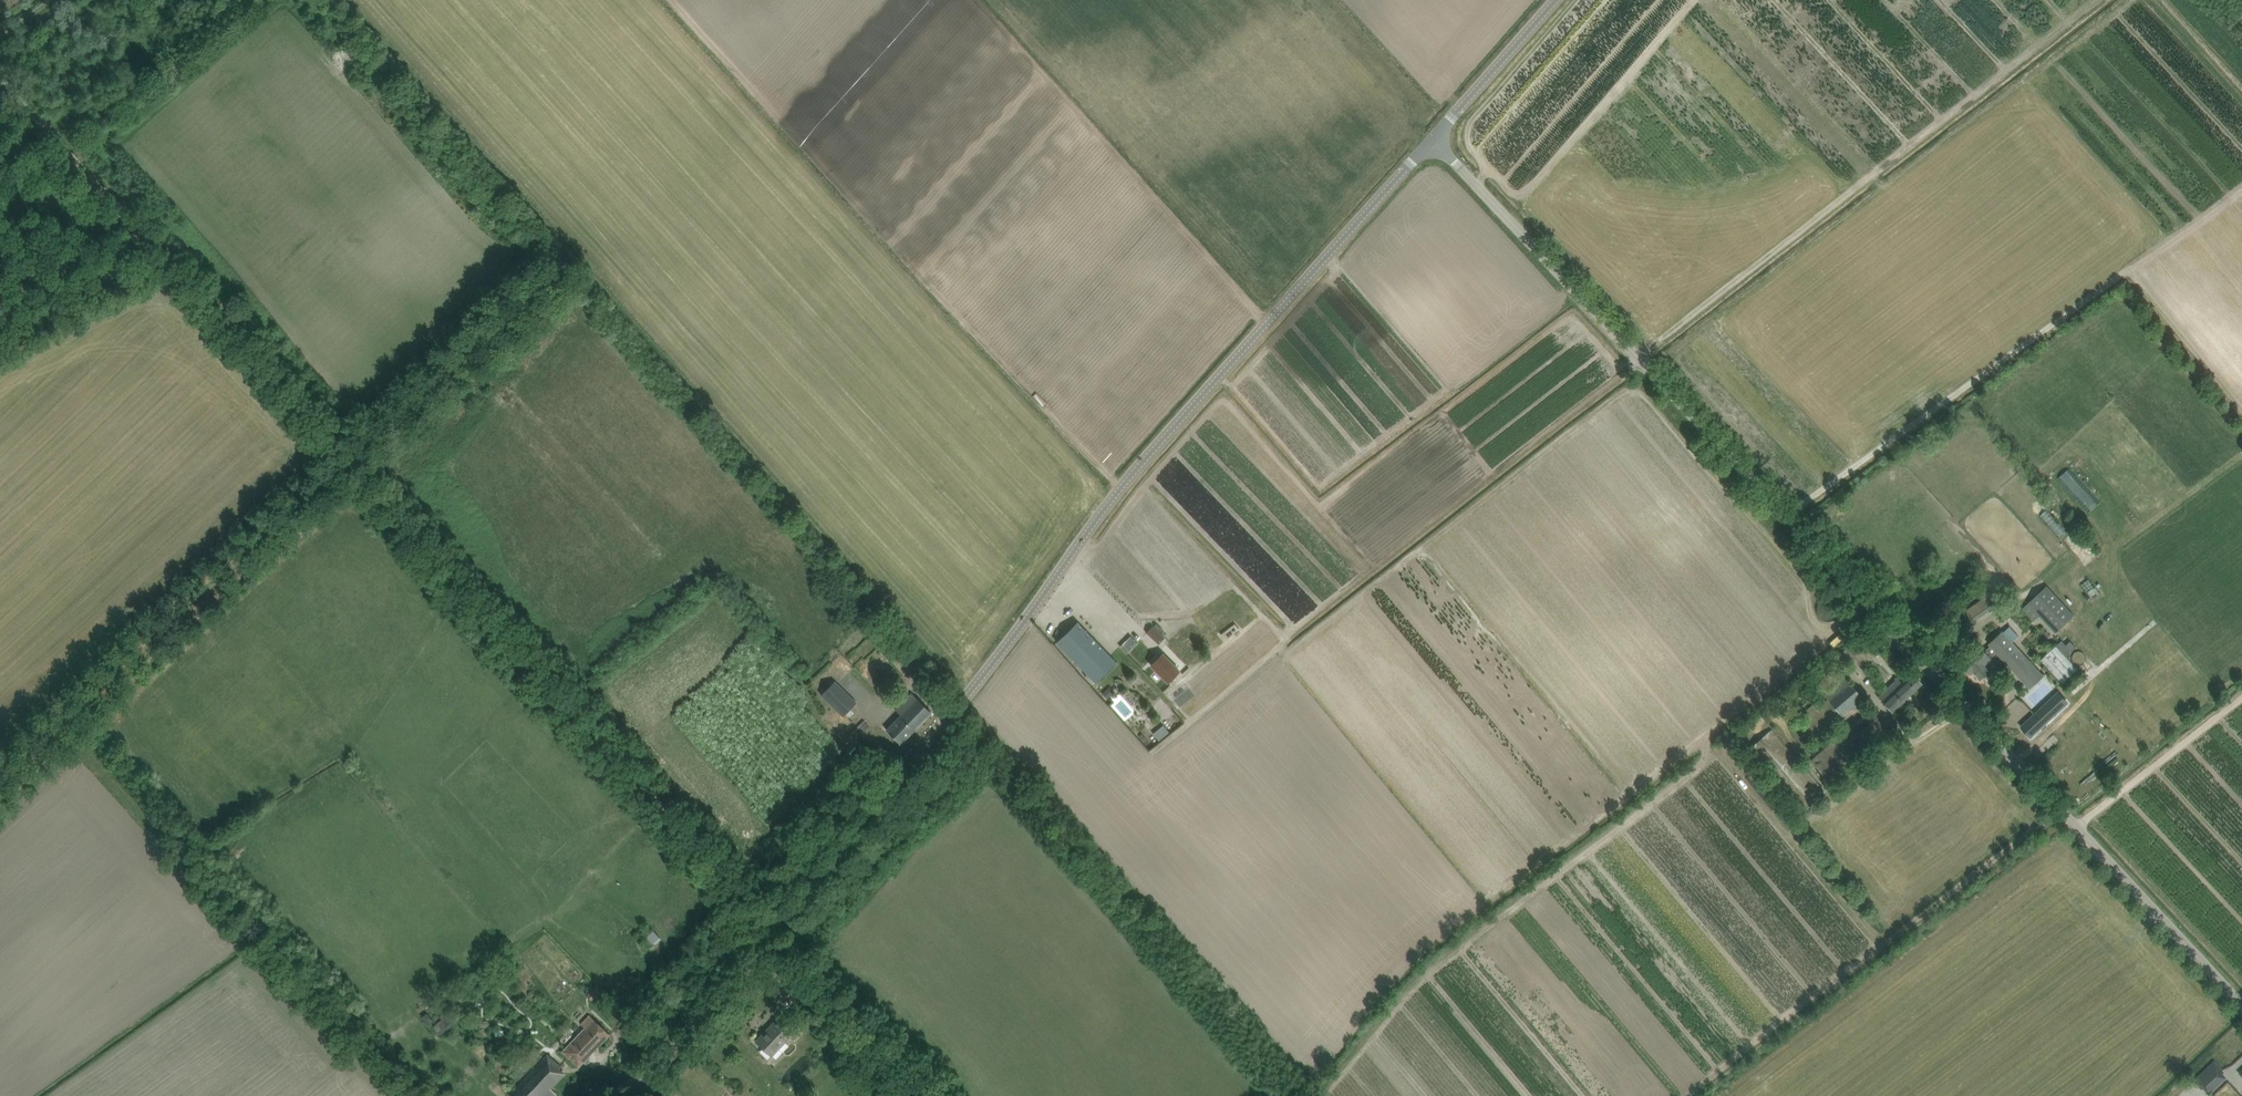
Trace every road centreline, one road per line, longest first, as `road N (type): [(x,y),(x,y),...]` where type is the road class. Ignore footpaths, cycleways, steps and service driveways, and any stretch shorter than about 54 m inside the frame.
road 1 (unclassified): [(620,1095),(778,929),(1216,374),(1432,138)]
road 2 (unclassified): [(2241,1011),(1432,138)]
road 3 (track): [(778,929),(350,463)]
road 4 (track): [(778,929),(932,1095)]
road 5 (unclassified): [(1432,138),(1552,0)]

